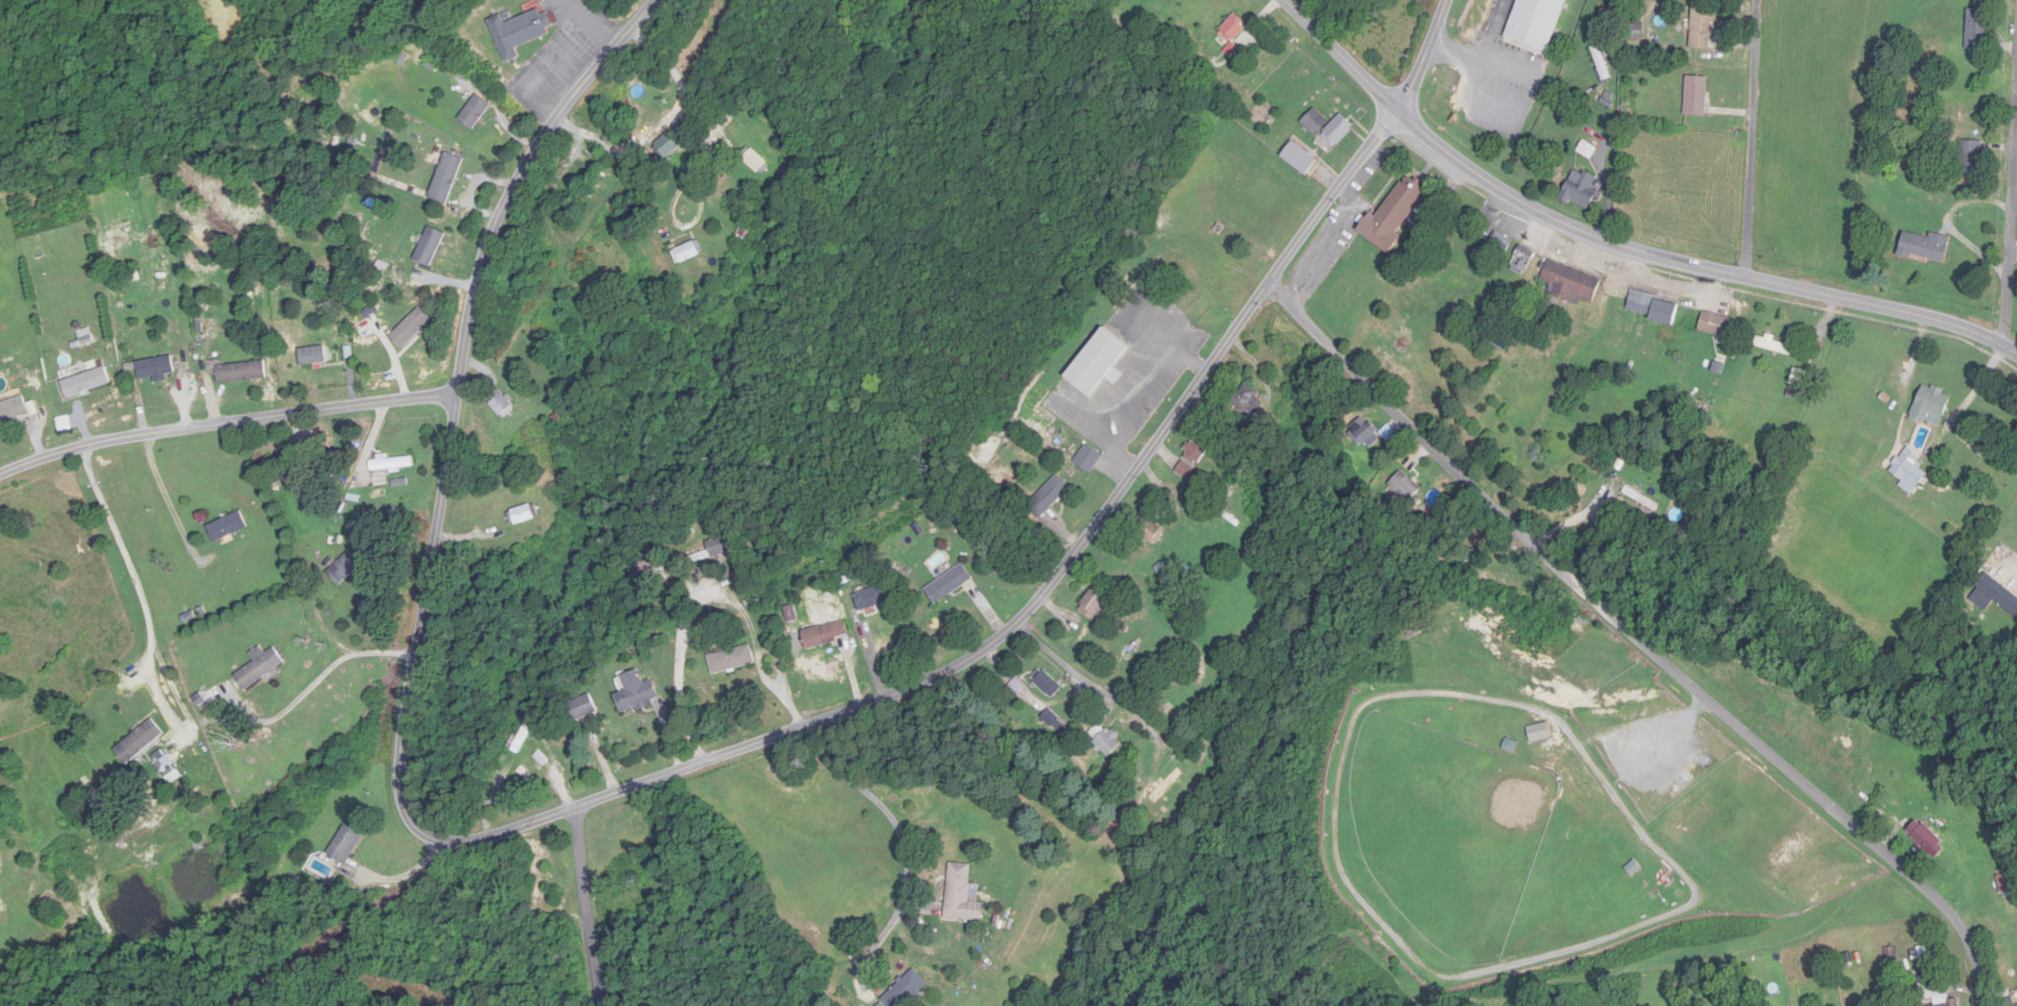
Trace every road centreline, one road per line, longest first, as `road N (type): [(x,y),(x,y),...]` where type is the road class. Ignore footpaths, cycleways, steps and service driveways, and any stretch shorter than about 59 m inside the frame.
road 1 (residential): [(1399,112),(1072,562),(1033,609),(966,665),(483,843),(446,845),(422,830),(406,805),(402,745),(478,270),(518,170),(656,0)]
road 2 (residential): [(1986,1005),(1964,926),(1930,890),(1594,596),(1269,285)]
road 3 (tertiary): [(2016,354),(1947,321),(1676,261),(1577,229),(1490,183),(1432,140),(1284,0)]
road 4 (residential): [(0,479),(149,435),(452,396)]
road 5 (residential): [(1760,0),(1747,278)]
road 6 (residential): [(2006,346),(2016,122)]
road 7 (residential): [(599,1005),(595,801)]
road 8 (residential): [(629,31),(683,73),(717,130)]
road 9 (residential): [(1016,623),(1115,702)]
road 10 (residential): [(1399,112),(1449,0)]

